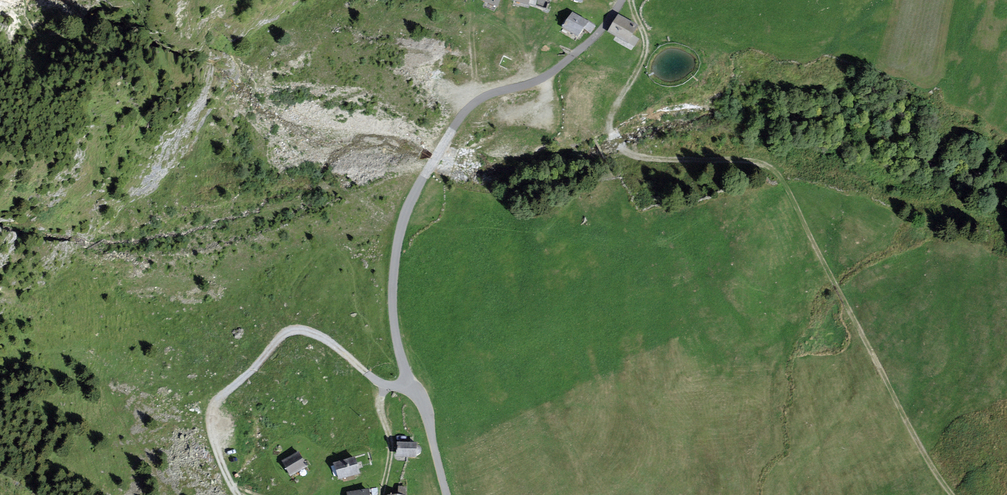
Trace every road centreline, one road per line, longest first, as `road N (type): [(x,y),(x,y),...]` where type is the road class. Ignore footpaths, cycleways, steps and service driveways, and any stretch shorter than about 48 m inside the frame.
road 1 (track): [(630,0),(647,43),(611,121),(614,136),(626,152),(656,159),(734,159),(776,172),(954,494)]
road 2 (unclassified): [(446,494),(394,323),(407,212),(459,115),(492,92),(560,66),(621,0)]
road 3 (track): [(239,494),(210,427),(212,406),(280,334),(323,337),(360,371),(411,390)]

